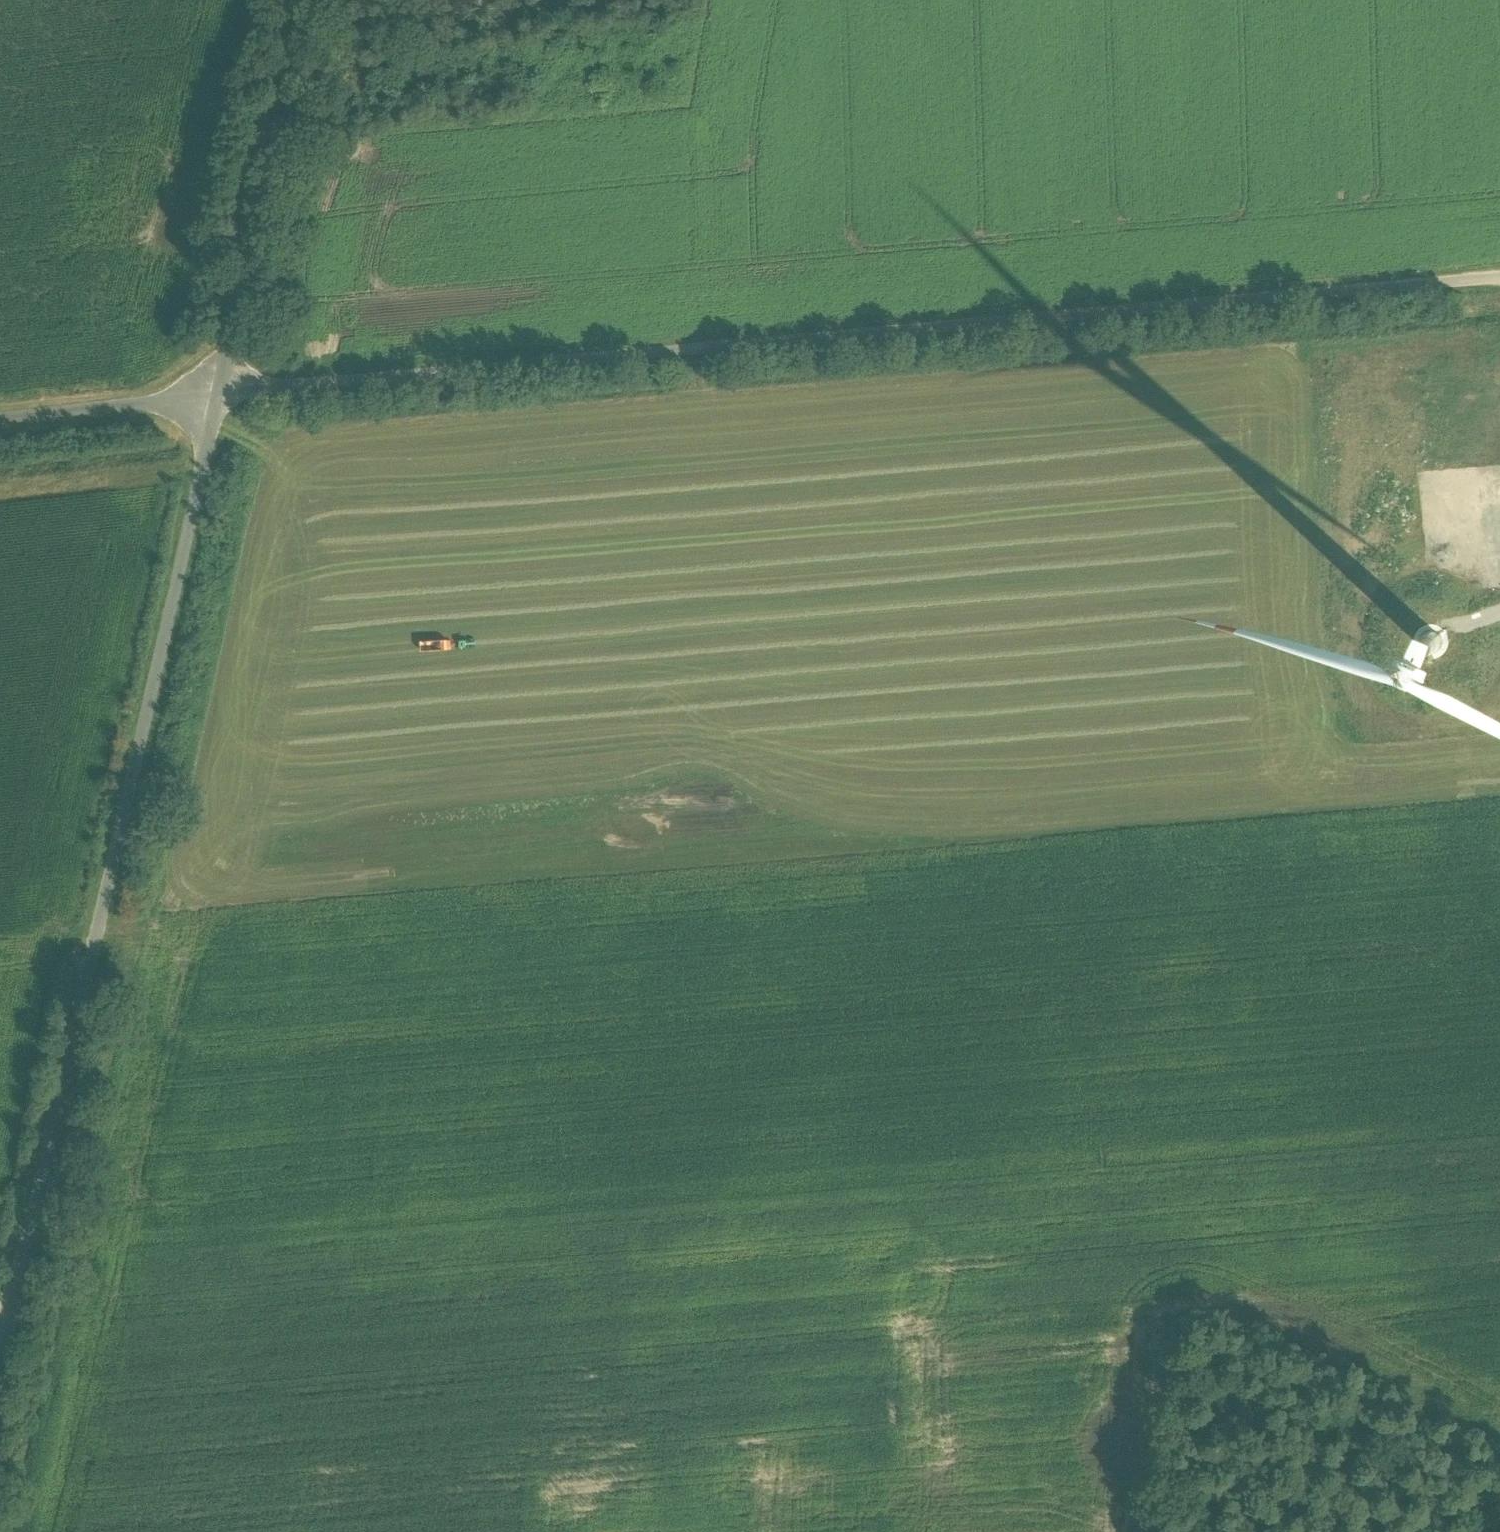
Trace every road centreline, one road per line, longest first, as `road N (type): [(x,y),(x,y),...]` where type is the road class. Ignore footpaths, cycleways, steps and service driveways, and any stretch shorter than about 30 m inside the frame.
road 1 (unclassified): [(218,397),(1499,282)]
road 2 (unclassified): [(0,1393),(218,397)]
road 3 (unclassified): [(218,397),(309,0)]
road 4 (unclassified): [(0,418),(218,397)]

